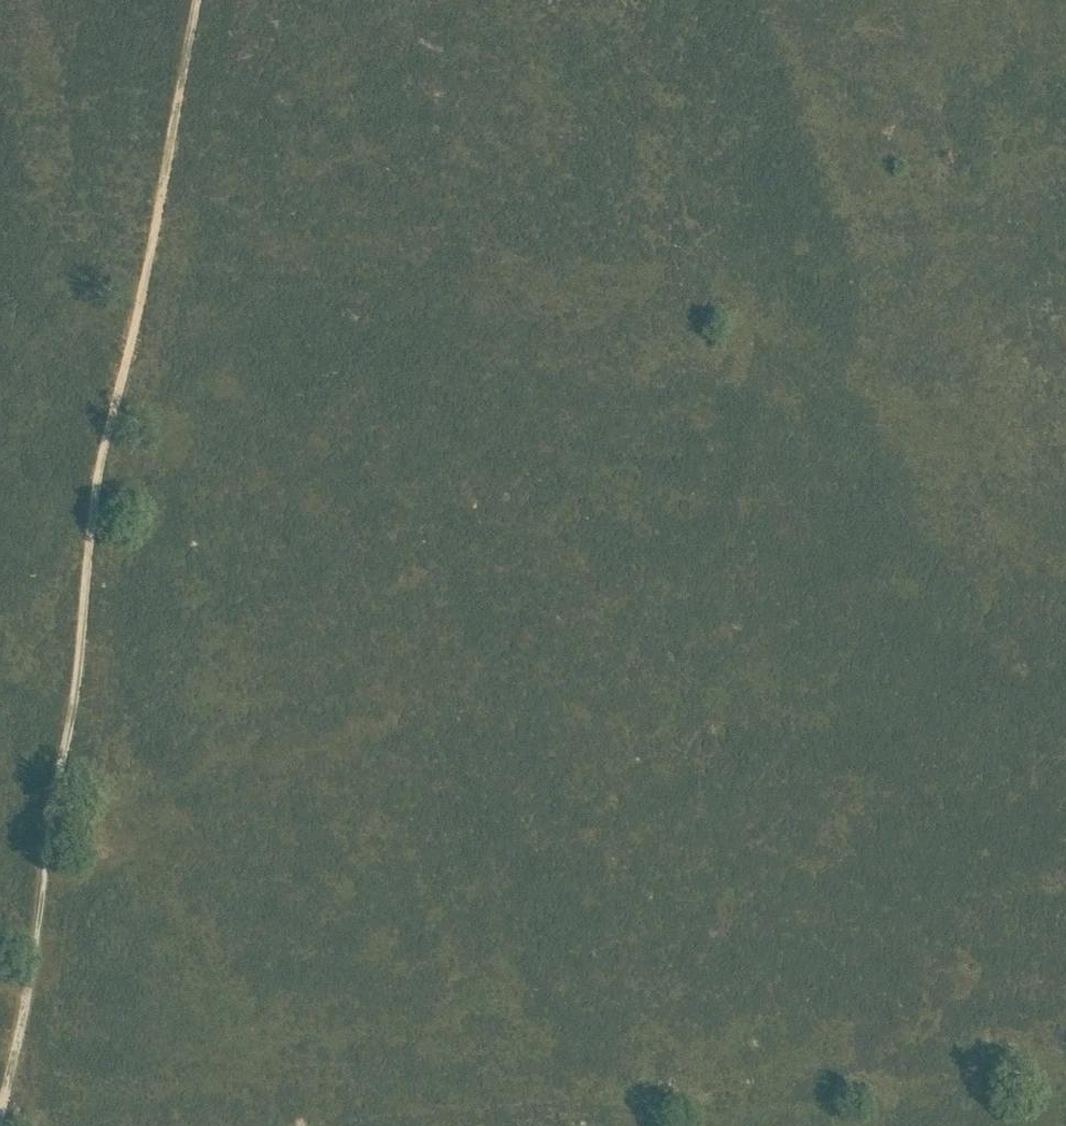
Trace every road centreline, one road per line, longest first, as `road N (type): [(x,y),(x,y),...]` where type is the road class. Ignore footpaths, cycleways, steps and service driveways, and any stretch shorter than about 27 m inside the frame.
road 1 (track): [(197,0),(143,286),(102,448),(69,720),(0,1109)]

